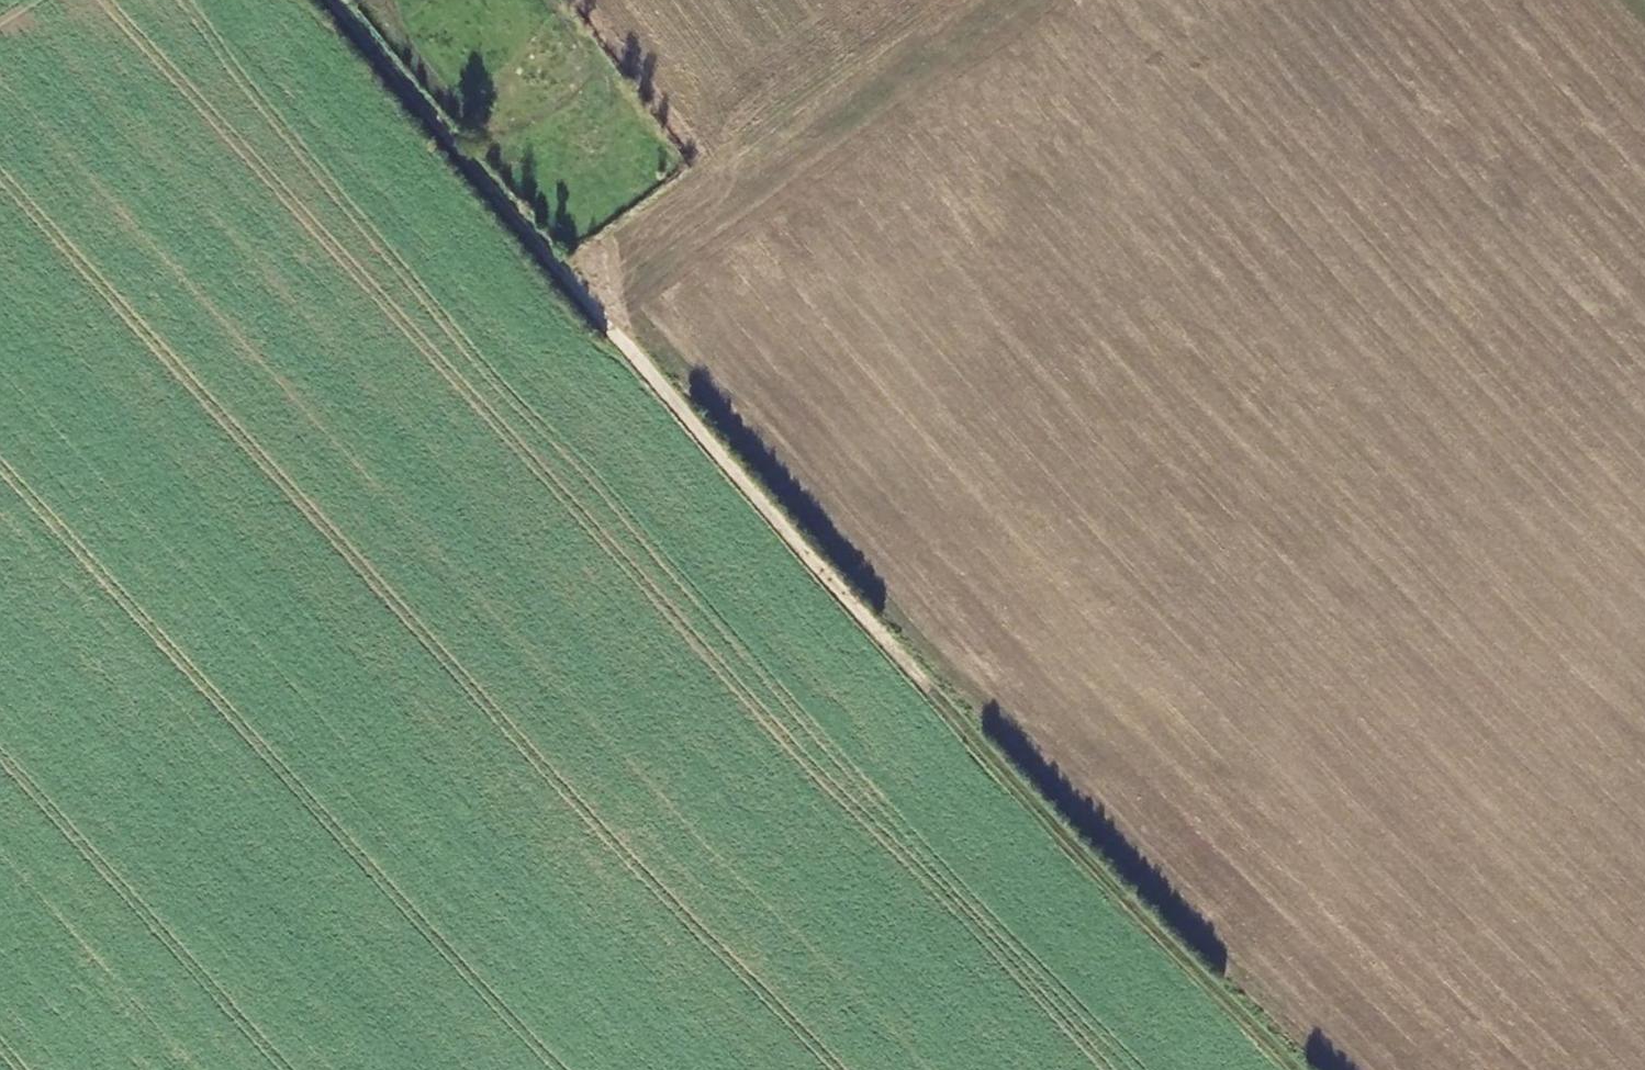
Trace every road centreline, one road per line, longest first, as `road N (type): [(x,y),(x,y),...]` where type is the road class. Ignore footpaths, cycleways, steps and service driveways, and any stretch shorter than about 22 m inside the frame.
road 1 (track): [(331,0),(708,443),(1316,1069)]

